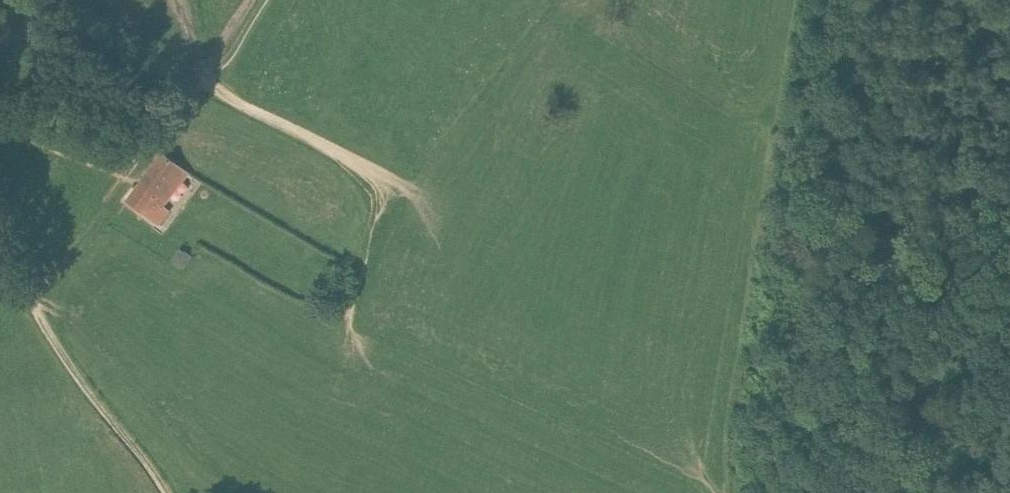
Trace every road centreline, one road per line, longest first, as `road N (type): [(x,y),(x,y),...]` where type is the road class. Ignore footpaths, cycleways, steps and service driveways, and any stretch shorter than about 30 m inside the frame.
road 1 (track): [(181,0),(209,87),(408,190)]
road 2 (track): [(167,492),(26,296)]

